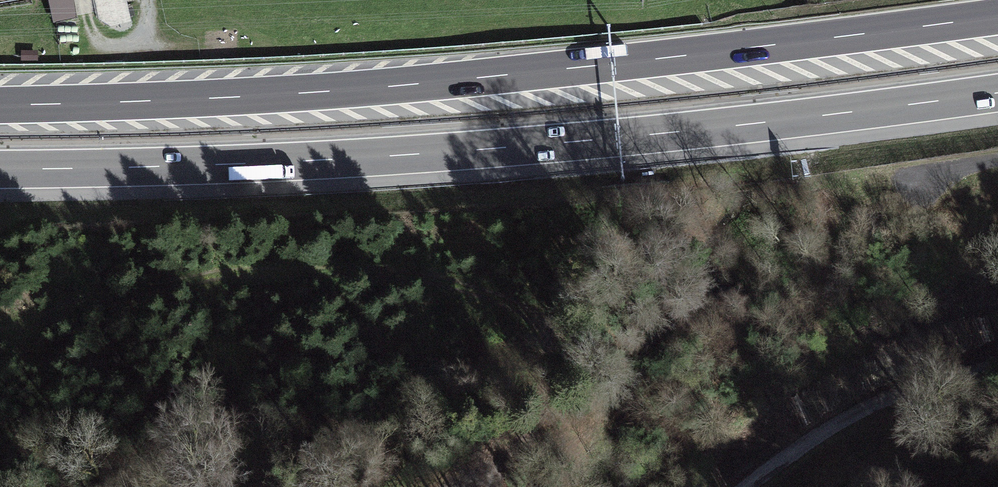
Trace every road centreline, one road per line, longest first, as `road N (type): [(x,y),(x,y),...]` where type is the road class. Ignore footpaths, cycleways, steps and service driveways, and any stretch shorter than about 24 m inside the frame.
road 1 (motorway): [(997,16),(398,85),(0,105)]
road 2 (motorway): [(0,169),(503,148),(997,93)]

